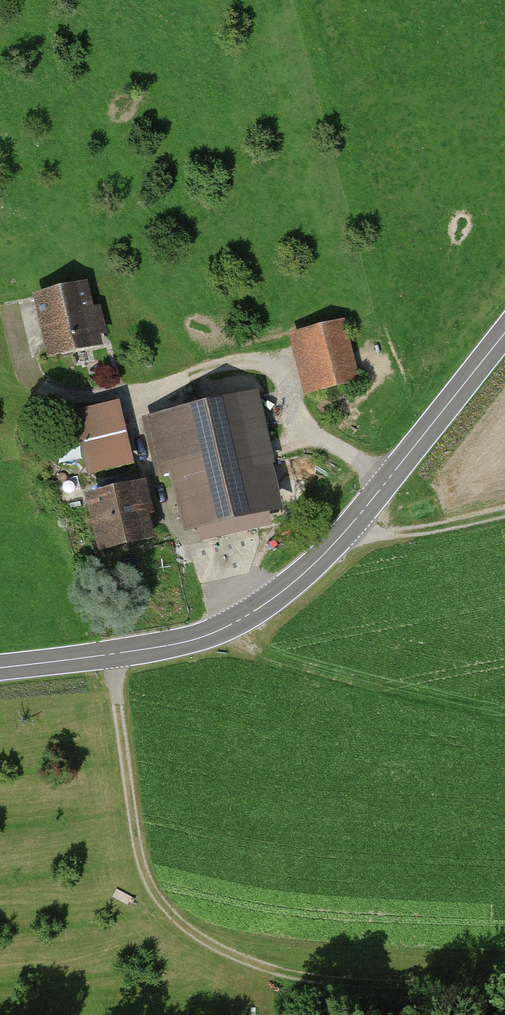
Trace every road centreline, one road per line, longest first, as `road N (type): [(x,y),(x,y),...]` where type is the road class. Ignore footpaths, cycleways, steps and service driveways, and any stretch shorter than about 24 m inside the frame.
road 1 (tertiary): [(0,667),(182,642),(239,624),(297,586),(504,340)]
road 2 (track): [(111,655),(139,853),(159,900),(198,937),(264,967),(352,980),(446,981)]
road 3 (track): [(342,541),(504,514)]

